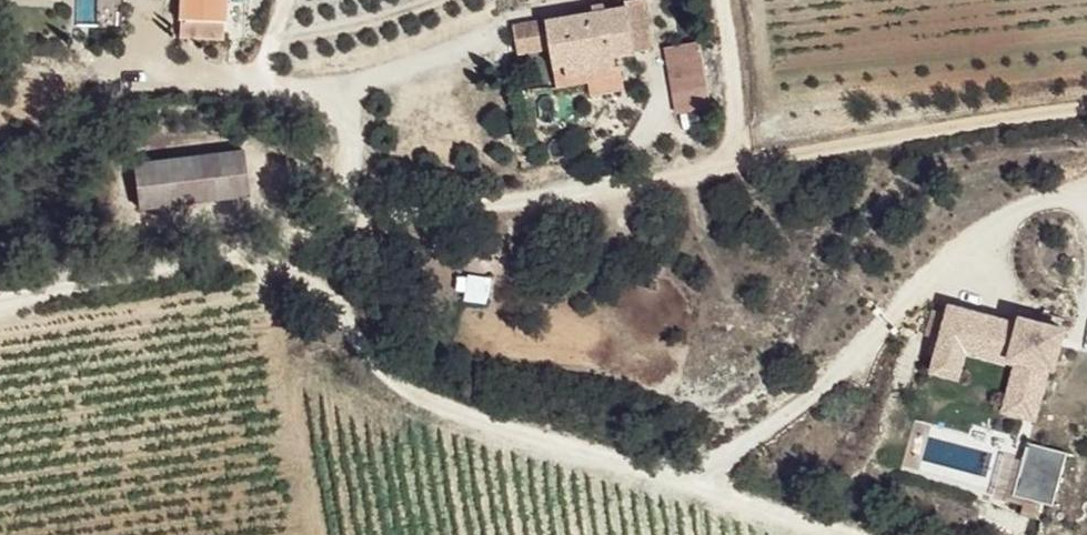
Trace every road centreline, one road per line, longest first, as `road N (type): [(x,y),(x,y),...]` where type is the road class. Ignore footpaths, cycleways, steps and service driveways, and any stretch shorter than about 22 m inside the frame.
road 1 (track): [(0,289),(611,176),(1086,110)]
road 2 (track): [(319,236),(353,327),(373,359),(409,387),(519,434),(851,534)]

